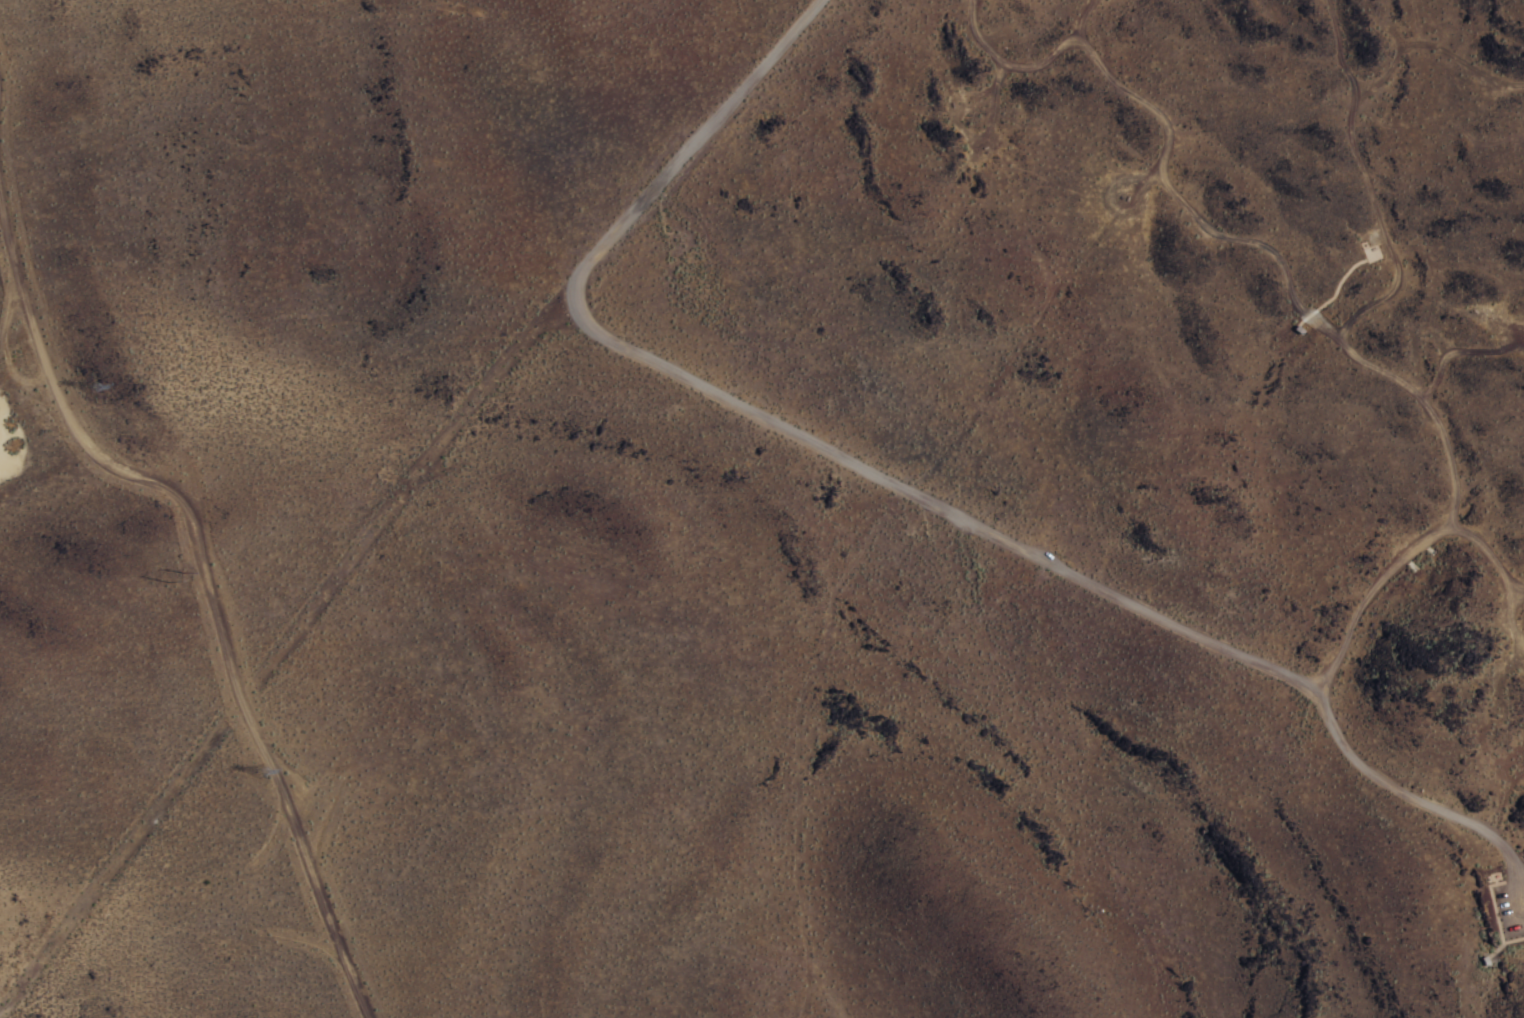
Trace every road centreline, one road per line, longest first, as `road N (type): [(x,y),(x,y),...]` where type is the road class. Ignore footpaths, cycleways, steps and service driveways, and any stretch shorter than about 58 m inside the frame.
road 1 (track): [(1316,689),(1365,596),(1418,543),(1459,520),(1466,484),(1448,412),(1421,381),(1381,362),(1312,297),(1289,254),(1206,221),(1164,173),(1159,118),(1079,42),(1030,69),(995,55),(973,27),(972,0)]

